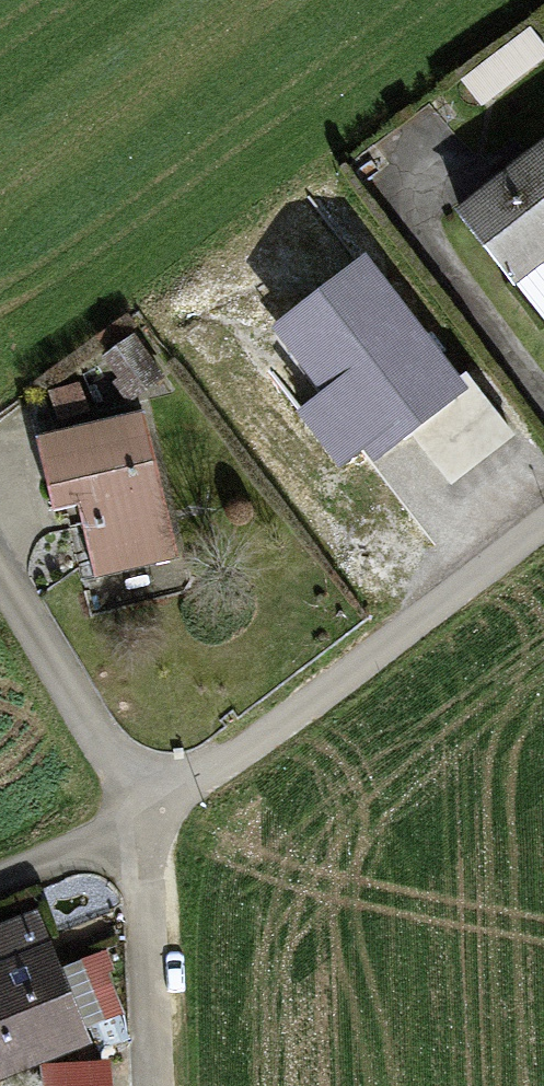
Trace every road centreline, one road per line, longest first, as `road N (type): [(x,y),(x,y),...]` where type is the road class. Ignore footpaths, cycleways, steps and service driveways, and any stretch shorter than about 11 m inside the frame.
road 1 (residential): [(0,880),(143,818),(543,525)]
road 2 (track): [(156,1085),(143,818),(0,579)]

